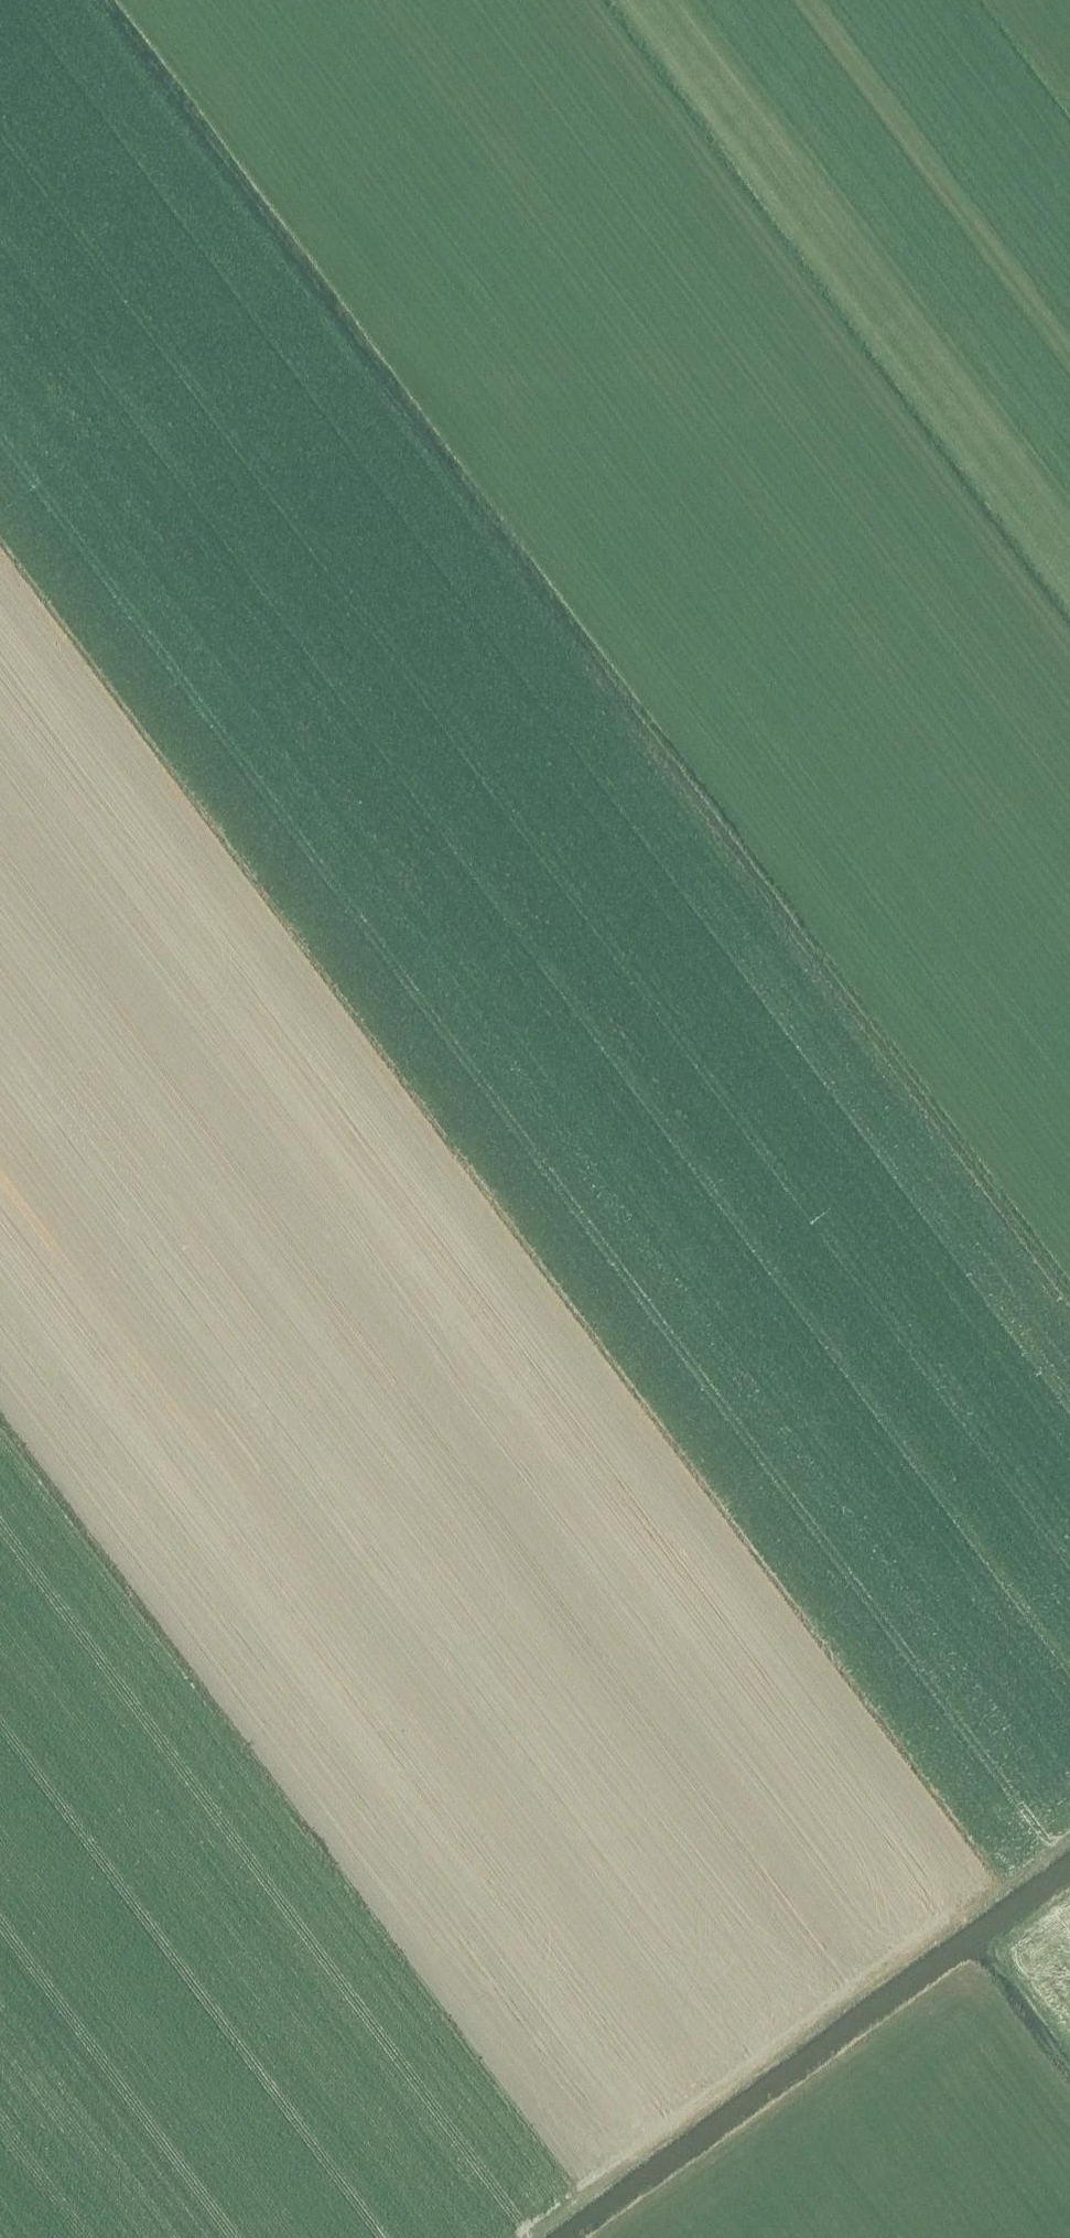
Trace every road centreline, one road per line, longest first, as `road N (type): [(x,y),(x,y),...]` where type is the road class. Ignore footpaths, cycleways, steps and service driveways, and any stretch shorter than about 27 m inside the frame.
road 1 (track): [(516,2237),(1069,1828)]

